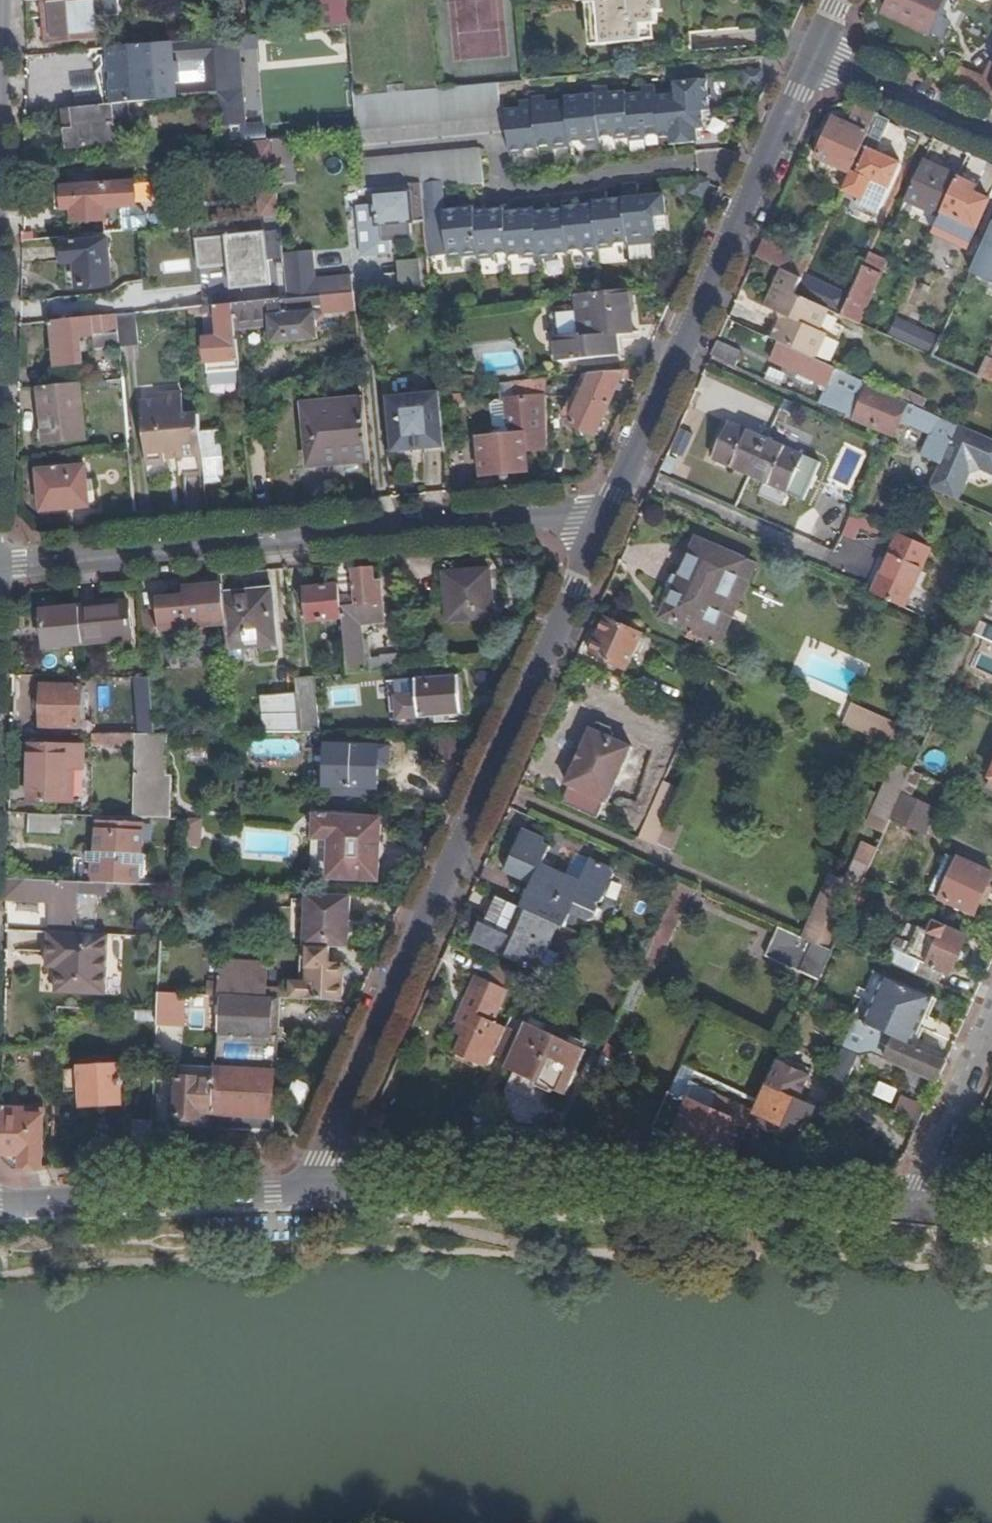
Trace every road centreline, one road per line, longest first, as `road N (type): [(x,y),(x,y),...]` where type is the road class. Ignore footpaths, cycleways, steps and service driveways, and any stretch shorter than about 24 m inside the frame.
road 1 (residential): [(612,511),(323,1160),(321,1189)]
road 2 (residential): [(0,568),(612,511)]
road 3 (residential): [(321,1189),(909,1207)]
road 4 (residential): [(612,511),(815,54)]
road 5 (residential): [(0,1201),(321,1189)]
road 6 (residential): [(909,1207),(991,1020)]
road 7 (residential): [(815,54),(991,132)]

